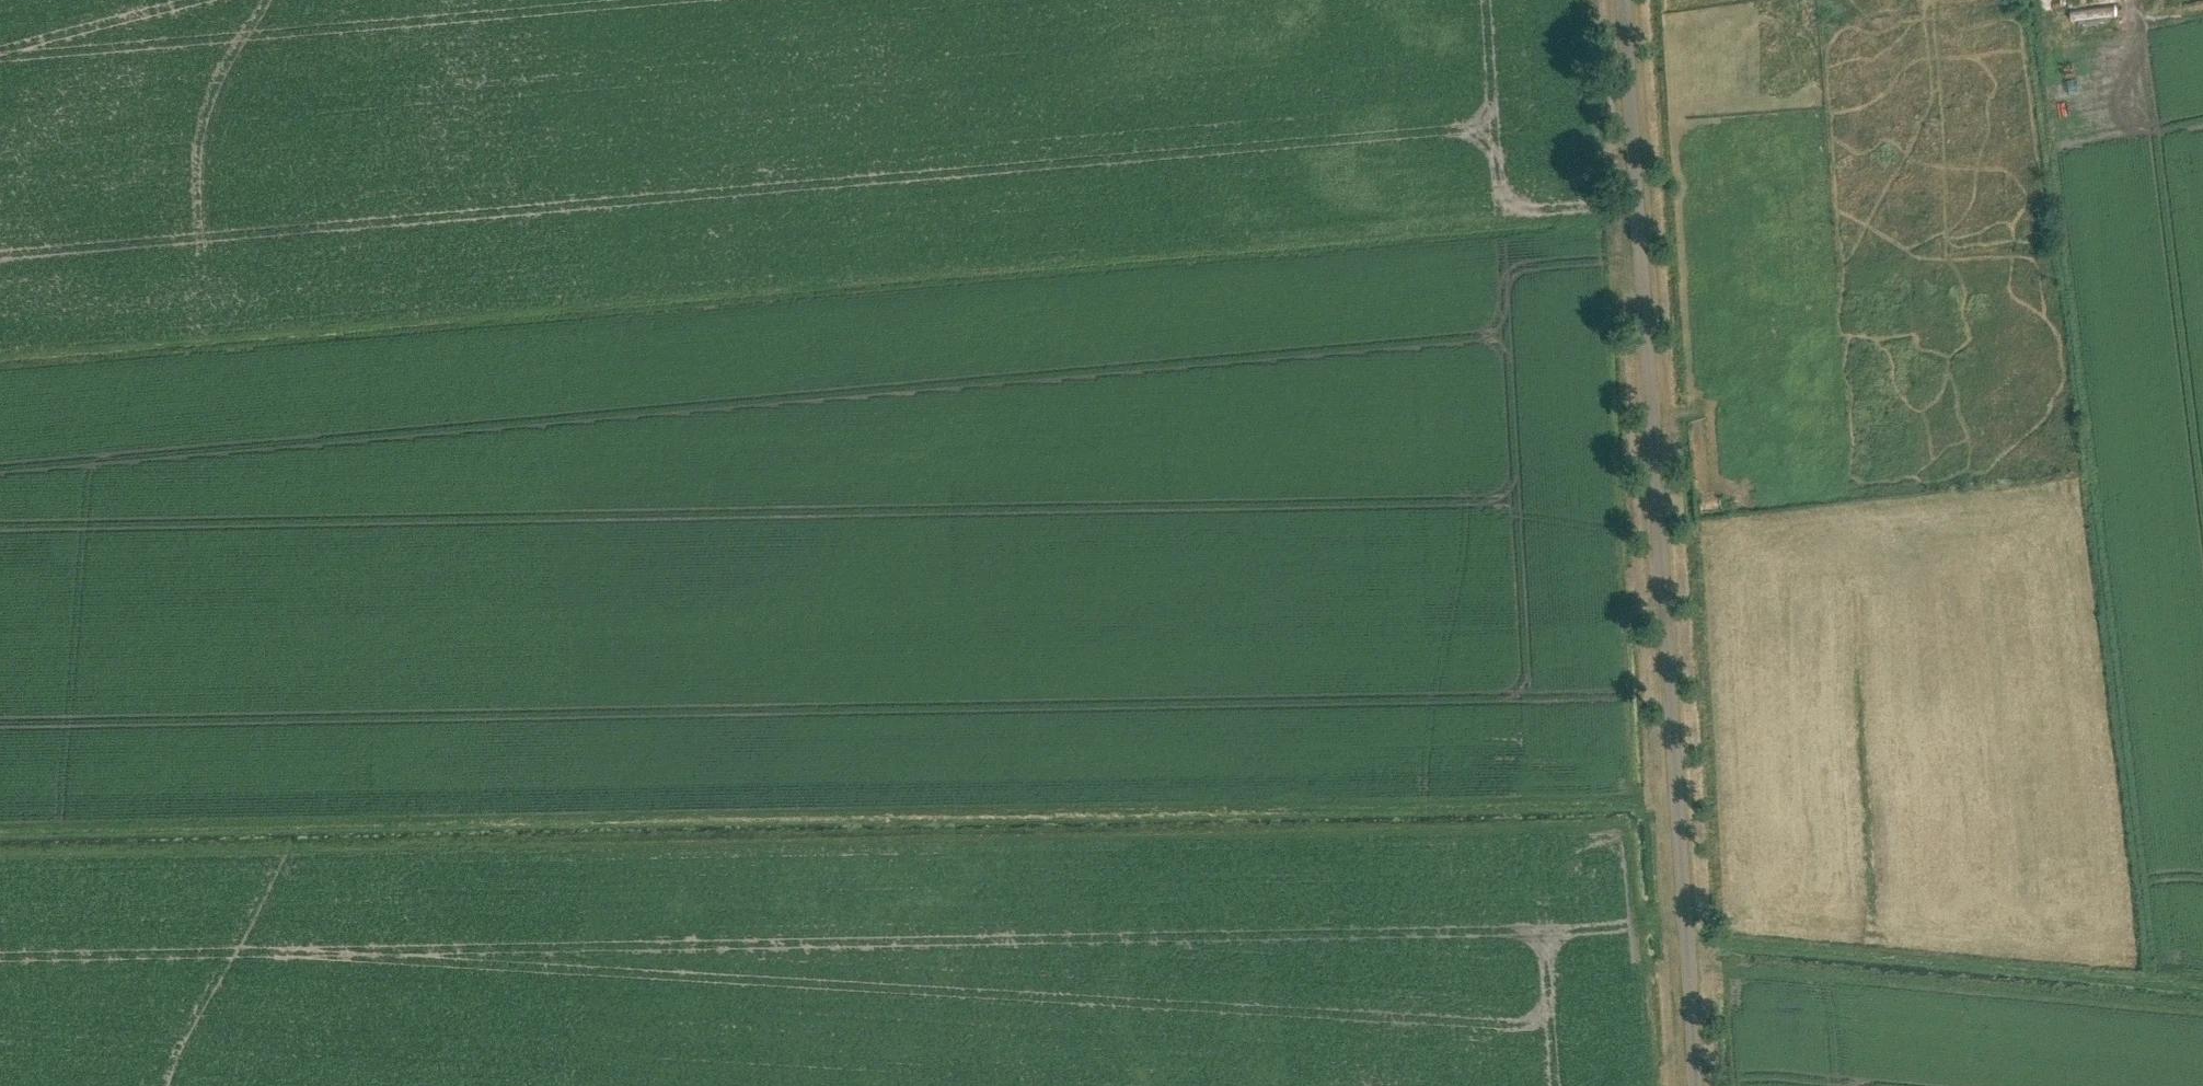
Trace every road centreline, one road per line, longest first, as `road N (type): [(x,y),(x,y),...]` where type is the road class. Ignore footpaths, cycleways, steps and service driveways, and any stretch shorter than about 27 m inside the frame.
road 1 (unclassified): [(1695,1085),(1622,0)]

